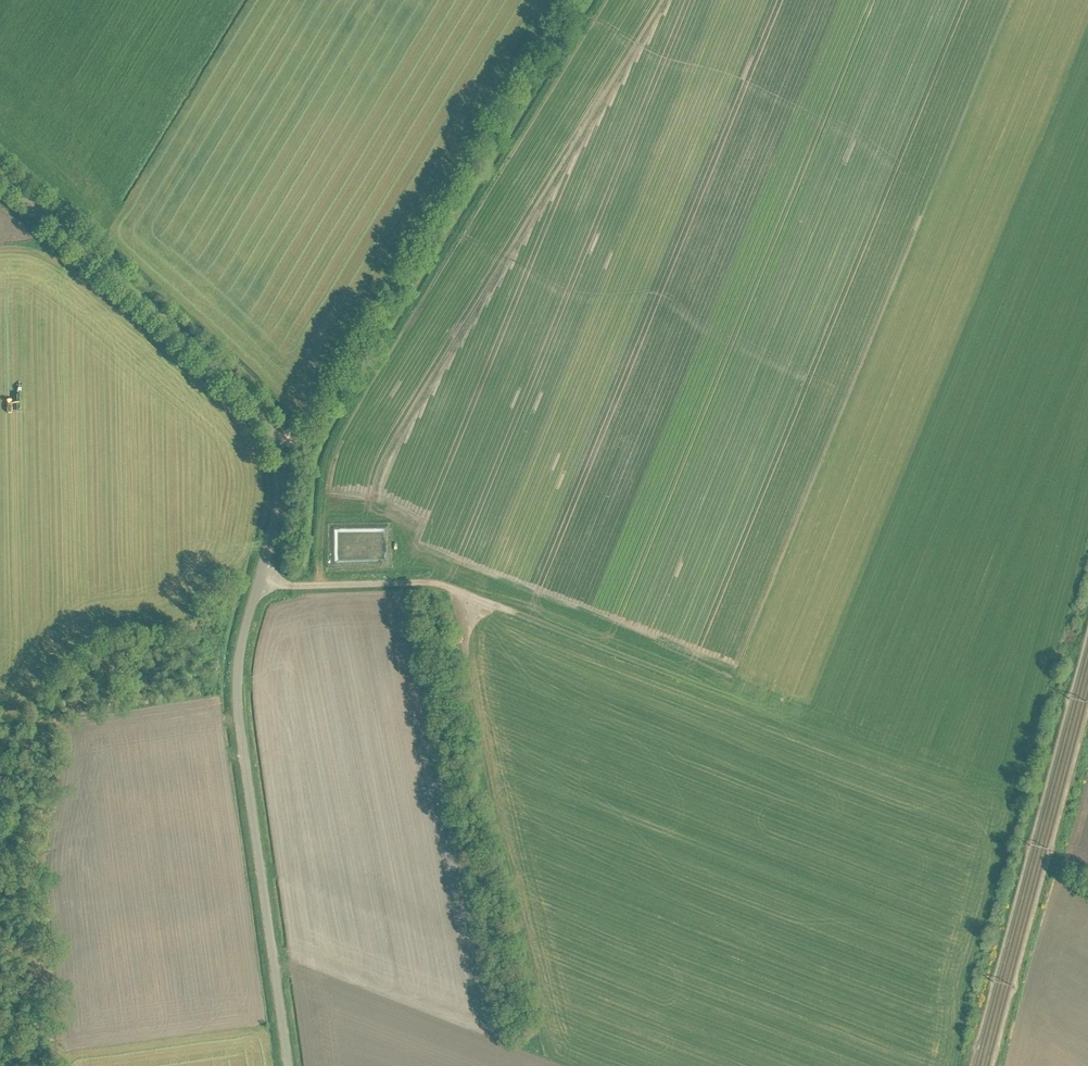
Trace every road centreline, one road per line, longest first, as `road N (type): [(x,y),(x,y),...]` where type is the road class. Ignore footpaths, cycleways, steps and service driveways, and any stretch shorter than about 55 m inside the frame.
road 1 (unclassified): [(0,176),(227,376),(253,404),(276,450),(277,504),(236,693),(288,1065)]
road 2 (track): [(257,578),(313,587),(450,587),(765,708)]
road 3 (track): [(476,597),(464,636),(484,781)]

